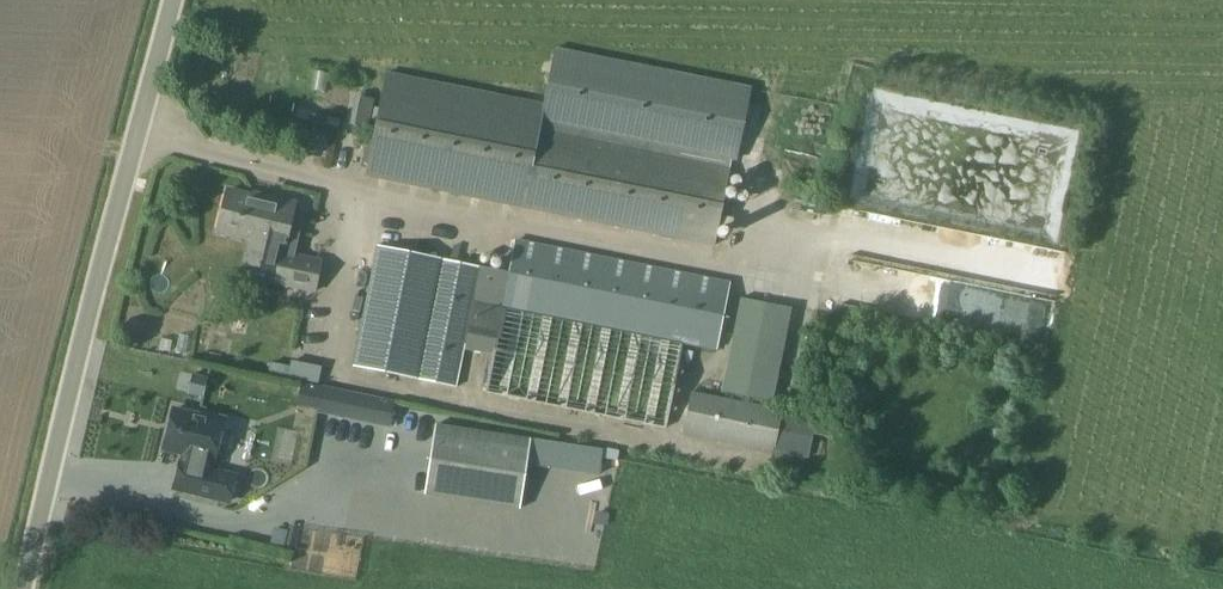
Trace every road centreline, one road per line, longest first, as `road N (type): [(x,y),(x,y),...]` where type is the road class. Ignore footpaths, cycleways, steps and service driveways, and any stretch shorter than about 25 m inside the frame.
road 1 (unclassified): [(22,588),(170,0)]

